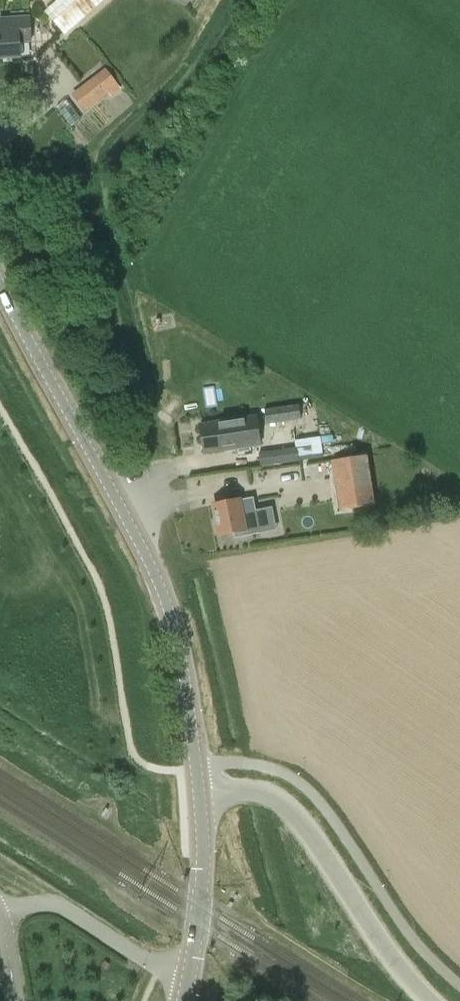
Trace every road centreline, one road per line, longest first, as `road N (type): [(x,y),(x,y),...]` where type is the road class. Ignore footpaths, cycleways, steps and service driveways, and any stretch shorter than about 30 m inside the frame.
road 1 (tertiary): [(200,795),(187,681),(155,575),(0,284)]
road 2 (unclassified): [(431,1000),(285,804),(253,790),(200,795)]
road 3 (unclassified): [(188,982),(62,906),(0,912)]
road 4 (tertiary): [(188,982),(202,906),(200,795)]

